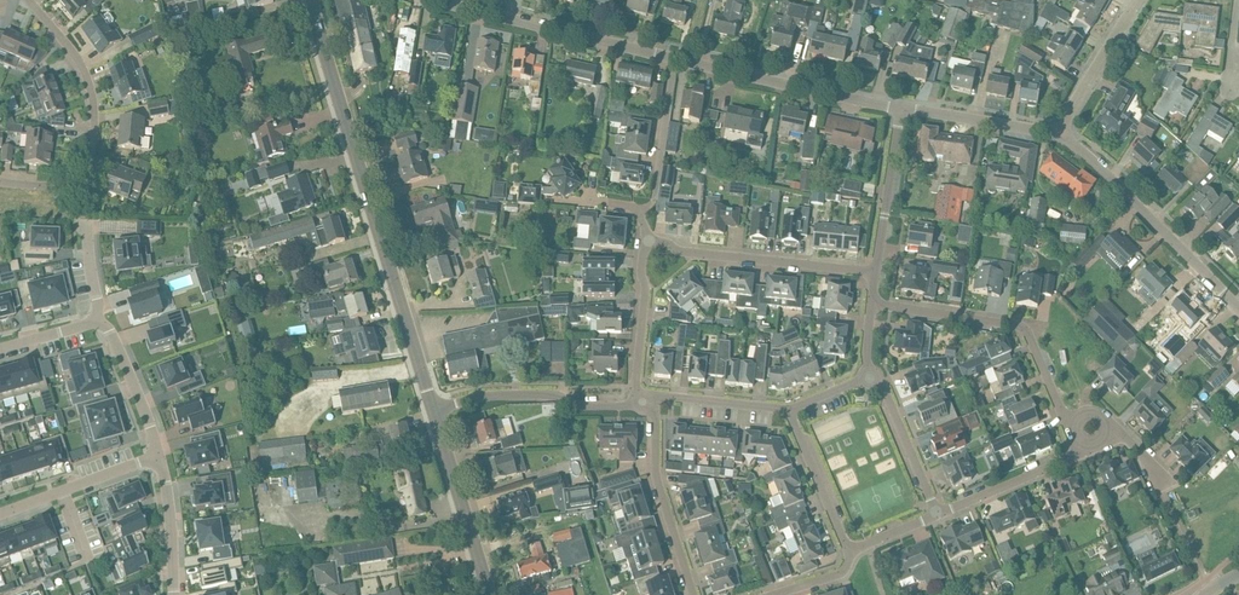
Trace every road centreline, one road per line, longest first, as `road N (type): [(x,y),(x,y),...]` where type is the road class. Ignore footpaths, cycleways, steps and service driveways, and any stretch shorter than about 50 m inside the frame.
road 1 (tertiary): [(432,410),(314,0)]
road 2 (residential): [(1091,431),(1061,410),(1024,328),(872,304)]
road 3 (residential): [(0,182),(67,181),(93,142),(83,68),(30,0)]
road 4 (unclassified): [(1238,310),(1057,135)]
road 5 (unclassified): [(901,109),(674,59)]
road 6 (unclassified): [(674,59),(450,5)]
road 7 (residential): [(649,241),(680,252),(876,272)]
road 8 (residential): [(432,410),(504,396),(557,395),(577,407),(643,402)]
road 9 (residential): [(694,594),(657,479),(657,420),(643,402)]
road 10 (tertiary): [(490,594),(432,410)]
road 11 (residential): [(937,515),(1070,459),(1091,431)]
road 12 (residential): [(160,456),(0,516)]
road 13 (residential): [(901,109),(876,272)]
road 14 (residential): [(643,402),(637,386),(649,241)]
road 15 (residential): [(640,212),(653,201),(674,59)]
road 16 (unclassified): [(1057,135),(901,109)]
road 17 (residential): [(1057,135),(1138,0)]
road 18 (residential): [(937,515),(884,389),(870,377)]
road 19 (residential): [(789,411),(854,547)]
road 20 (residential): [(160,456),(110,331),(98,321)]
road 21 (residential): [(789,411),(662,396),(643,402)]
road 22 (residential): [(175,594),(160,456)]

